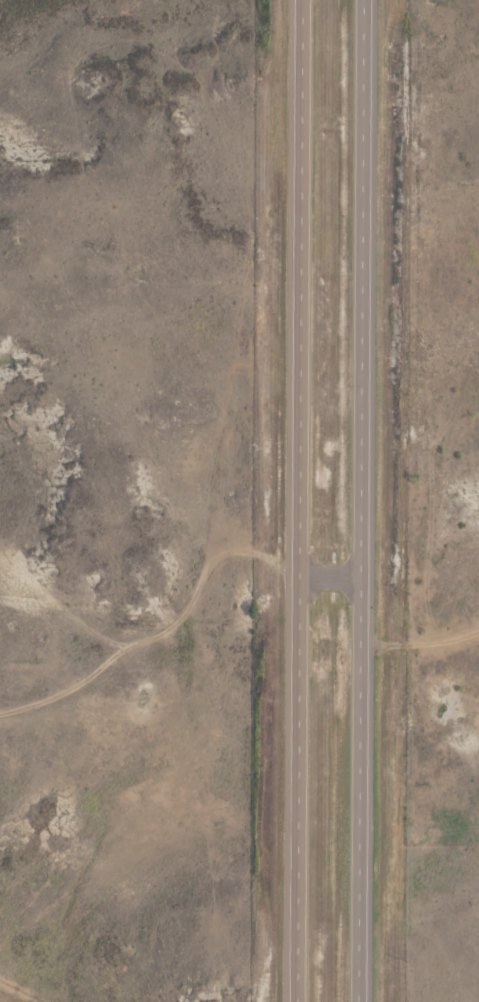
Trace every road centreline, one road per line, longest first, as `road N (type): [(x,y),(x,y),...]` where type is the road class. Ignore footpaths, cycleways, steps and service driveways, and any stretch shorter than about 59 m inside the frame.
road 1 (primary): [(303,0),(298,1001)]
road 2 (primary): [(362,645),(366,0)]
road 3 (residential): [(0,713),(89,683),(196,603),(221,561),(255,552),(300,574)]
road 4 (primary): [(361,1001),(362,645)]
road 5 (track): [(362,645),(458,639),(478,627)]

